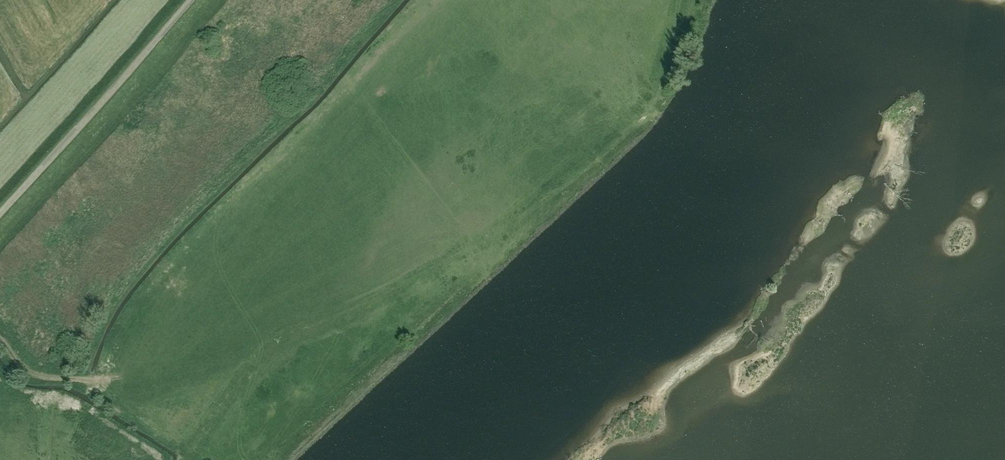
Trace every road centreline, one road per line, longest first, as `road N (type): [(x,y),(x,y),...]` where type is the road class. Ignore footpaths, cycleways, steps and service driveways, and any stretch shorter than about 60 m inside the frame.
road 1 (unclassified): [(0,214),(192,0)]

